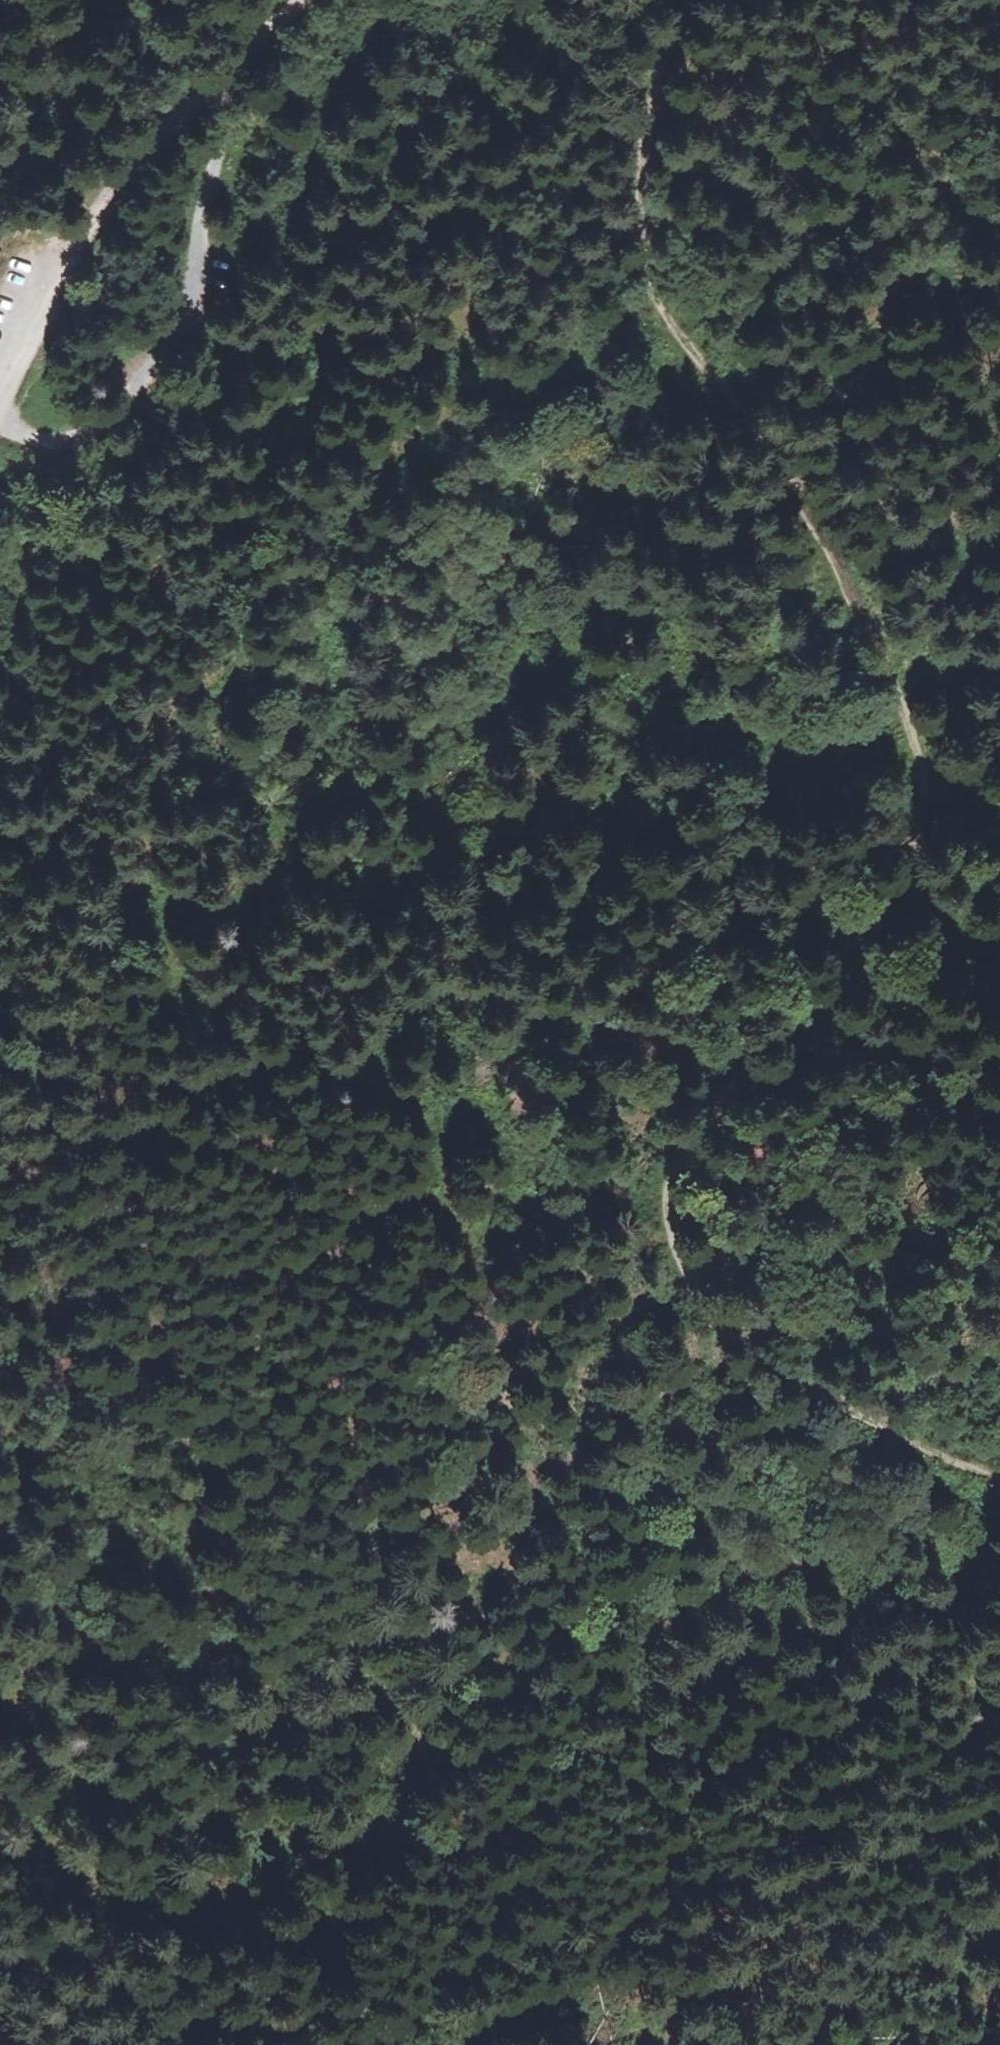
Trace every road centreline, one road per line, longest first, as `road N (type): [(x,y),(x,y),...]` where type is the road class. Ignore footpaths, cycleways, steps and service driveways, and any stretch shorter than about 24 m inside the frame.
road 1 (unclassified): [(305,0),(148,145),(105,200),(0,418)]

